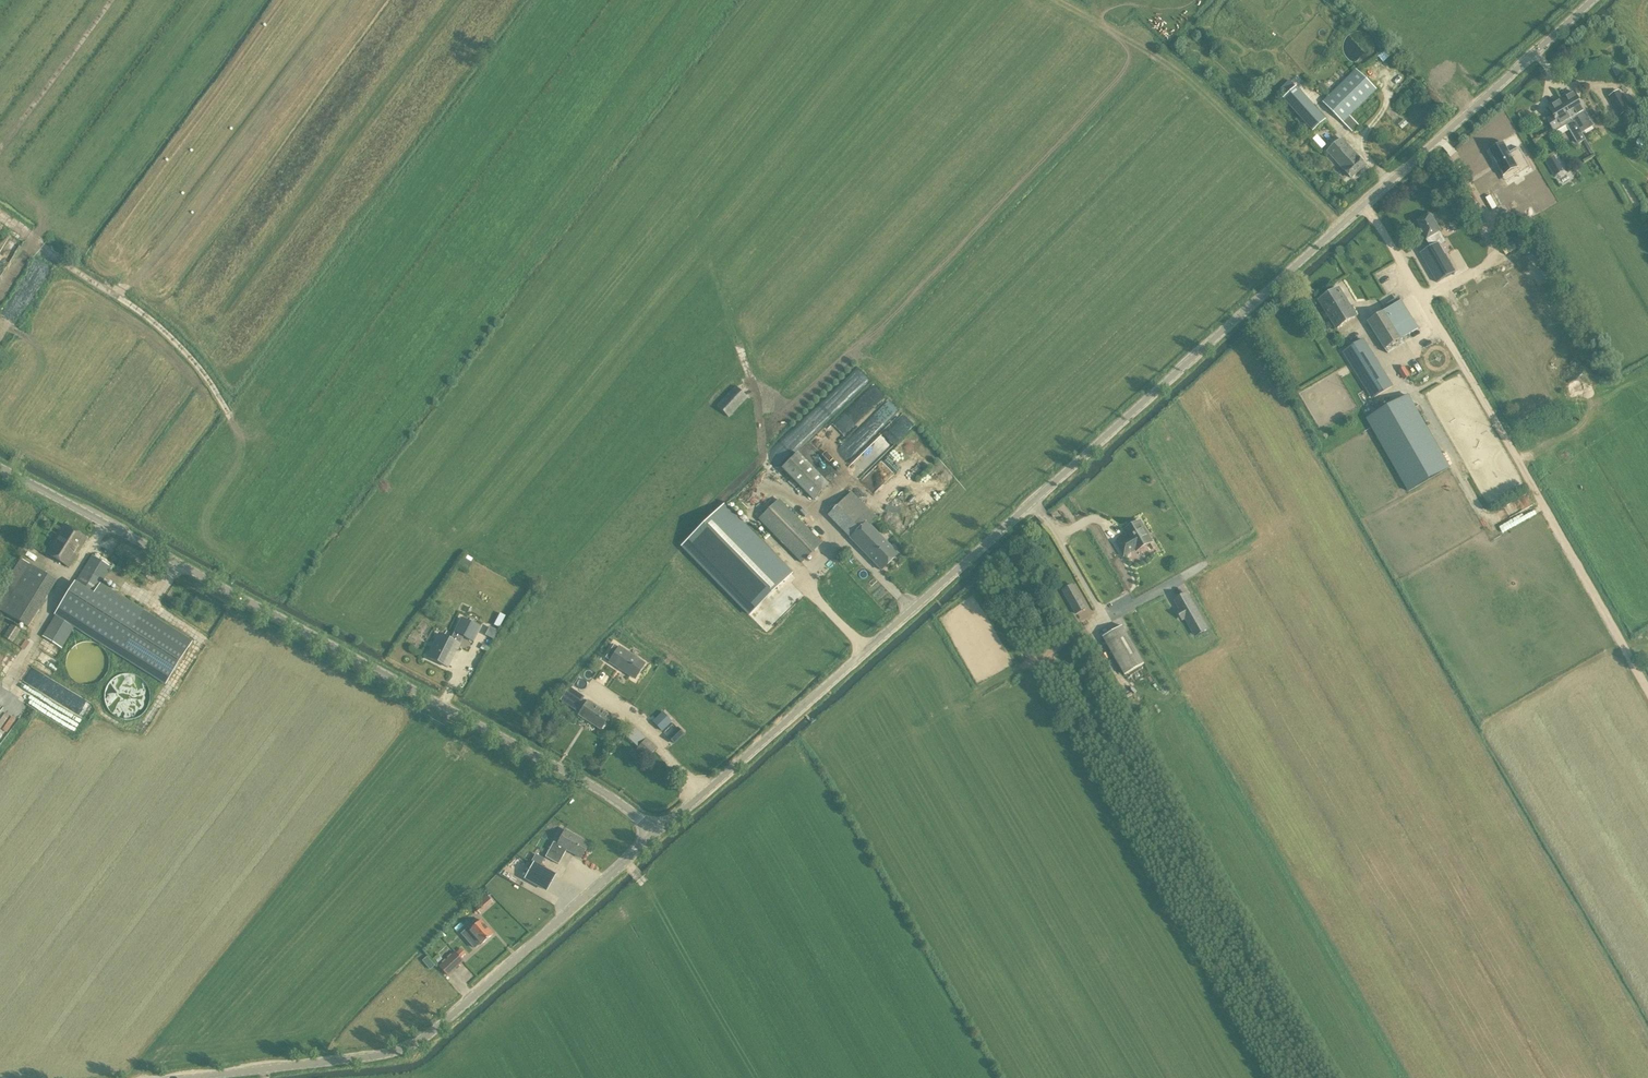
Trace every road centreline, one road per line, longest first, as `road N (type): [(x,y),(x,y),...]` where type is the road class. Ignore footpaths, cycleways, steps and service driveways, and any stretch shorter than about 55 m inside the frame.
road 1 (tertiary): [(656,833),(1593,0)]
road 2 (tertiary): [(656,833),(598,788),(0,468)]
road 3 (tertiary): [(189,1077),(356,1059),(414,1044),(656,833)]

